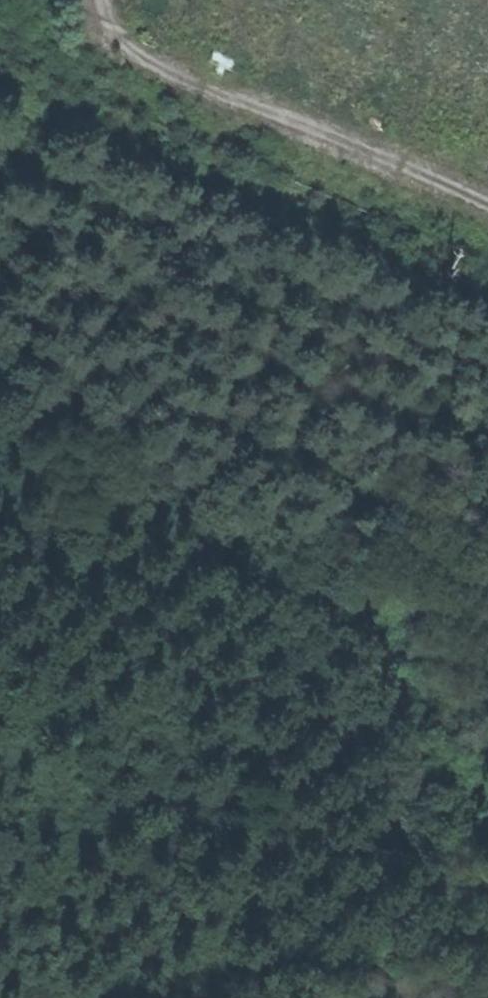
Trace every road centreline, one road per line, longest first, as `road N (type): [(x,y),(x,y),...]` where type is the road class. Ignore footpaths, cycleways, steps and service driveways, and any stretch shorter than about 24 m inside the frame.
road 1 (track): [(487,313),(0,109)]

